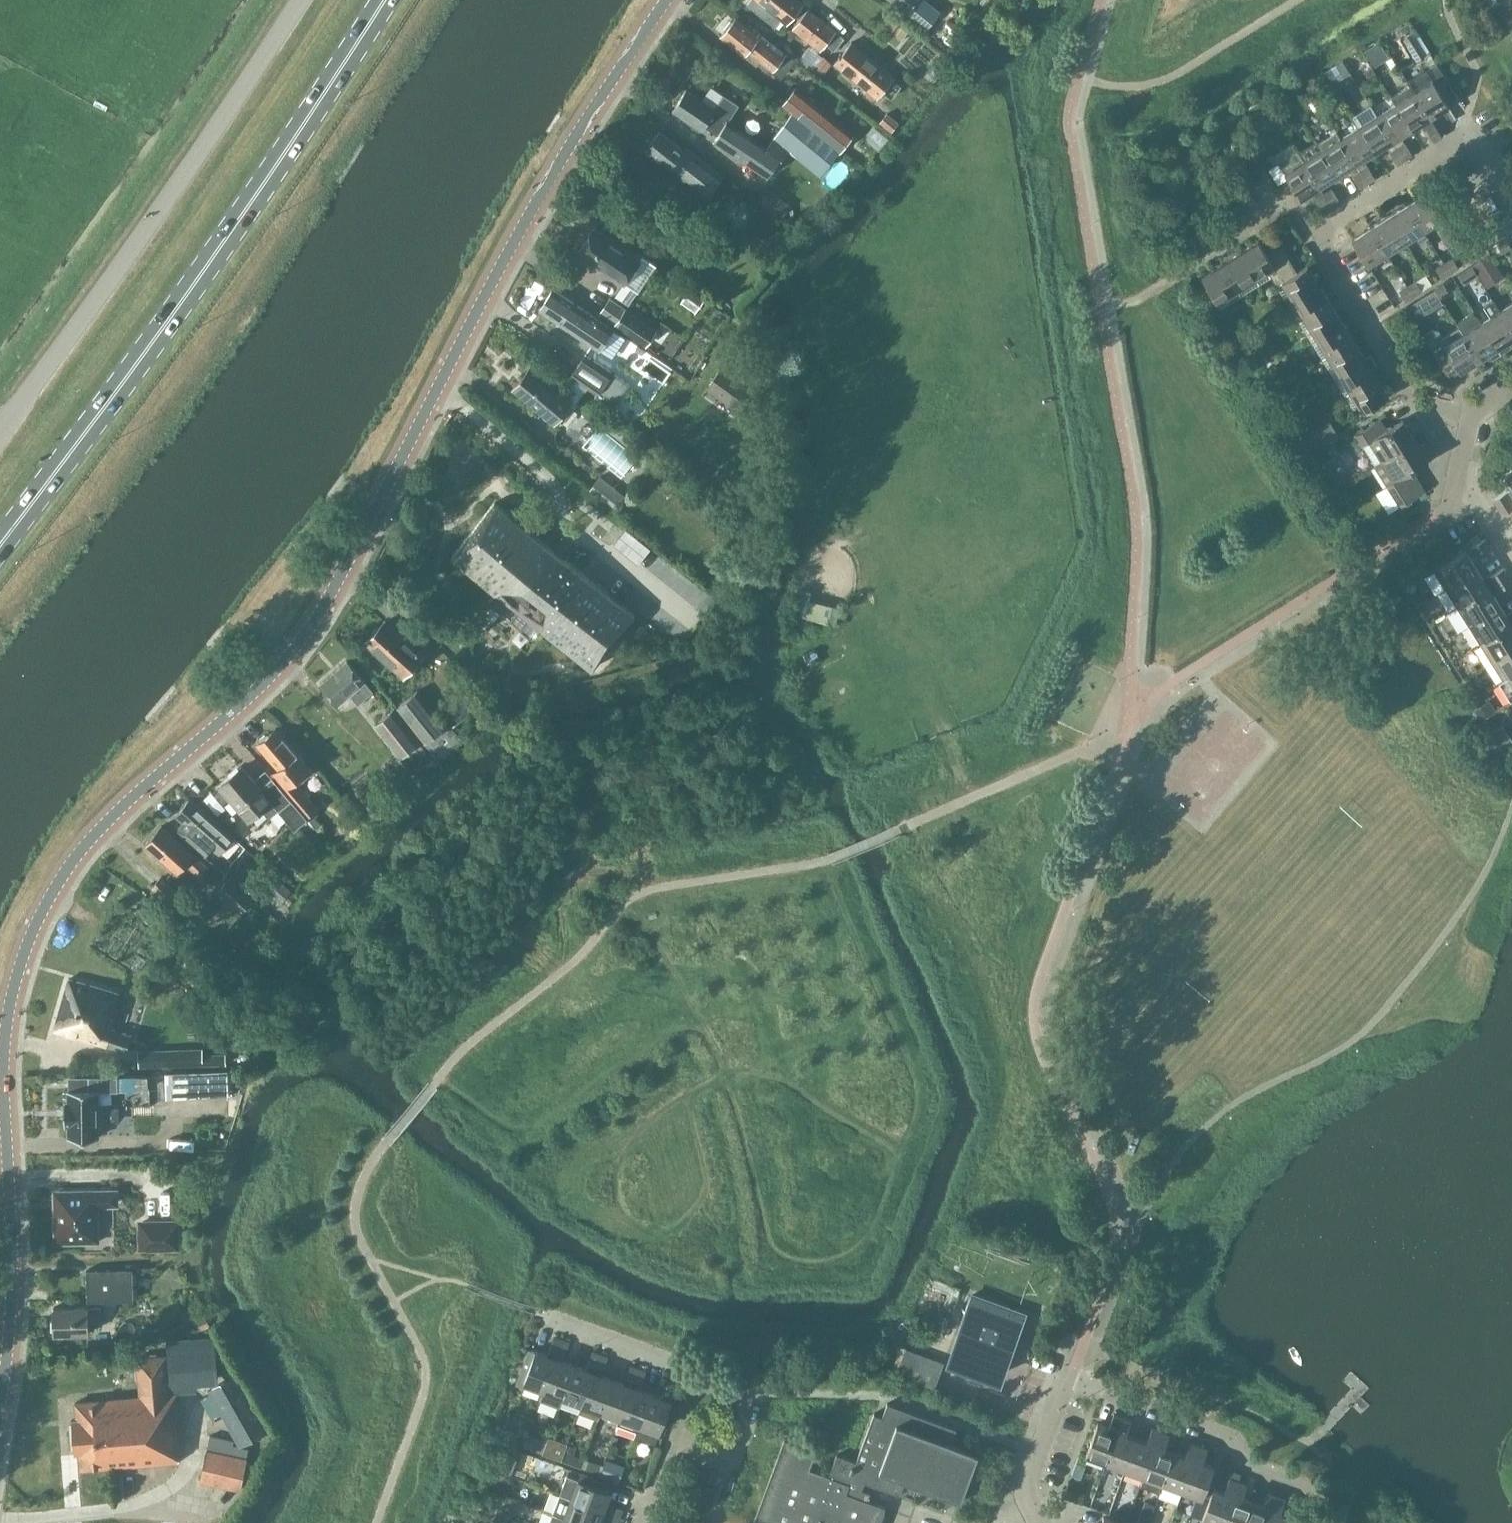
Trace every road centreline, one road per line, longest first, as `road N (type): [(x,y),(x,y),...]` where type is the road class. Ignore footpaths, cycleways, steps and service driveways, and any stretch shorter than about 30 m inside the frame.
road 1 (tertiary): [(0,1416),(13,1334),(4,1046),(14,984),(35,928),(73,862),(320,613),(547,188),(668,0)]
road 2 (primary): [(0,548),(232,232),(387,0)]
road 3 (unclassified): [(0,431),(300,0)]
road 4 (residential): [(1315,1522),(1324,1495),(1253,1466),(1221,1433),(1070,1378)]
road 5 (residential): [(1470,424),(1421,411),(1315,236)]
road 6 (residential): [(1315,236),(1479,133)]
road 7 (residential): [(673,1434),(729,1460),(751,1397),(695,1374)]
road 8 (residential): [(695,1374),(529,1310)]
road 9 (residential): [(1035,1522),(1027,1503),(1070,1378)]
road 10 (residential): [(1192,267),(1264,221),(1315,236)]

